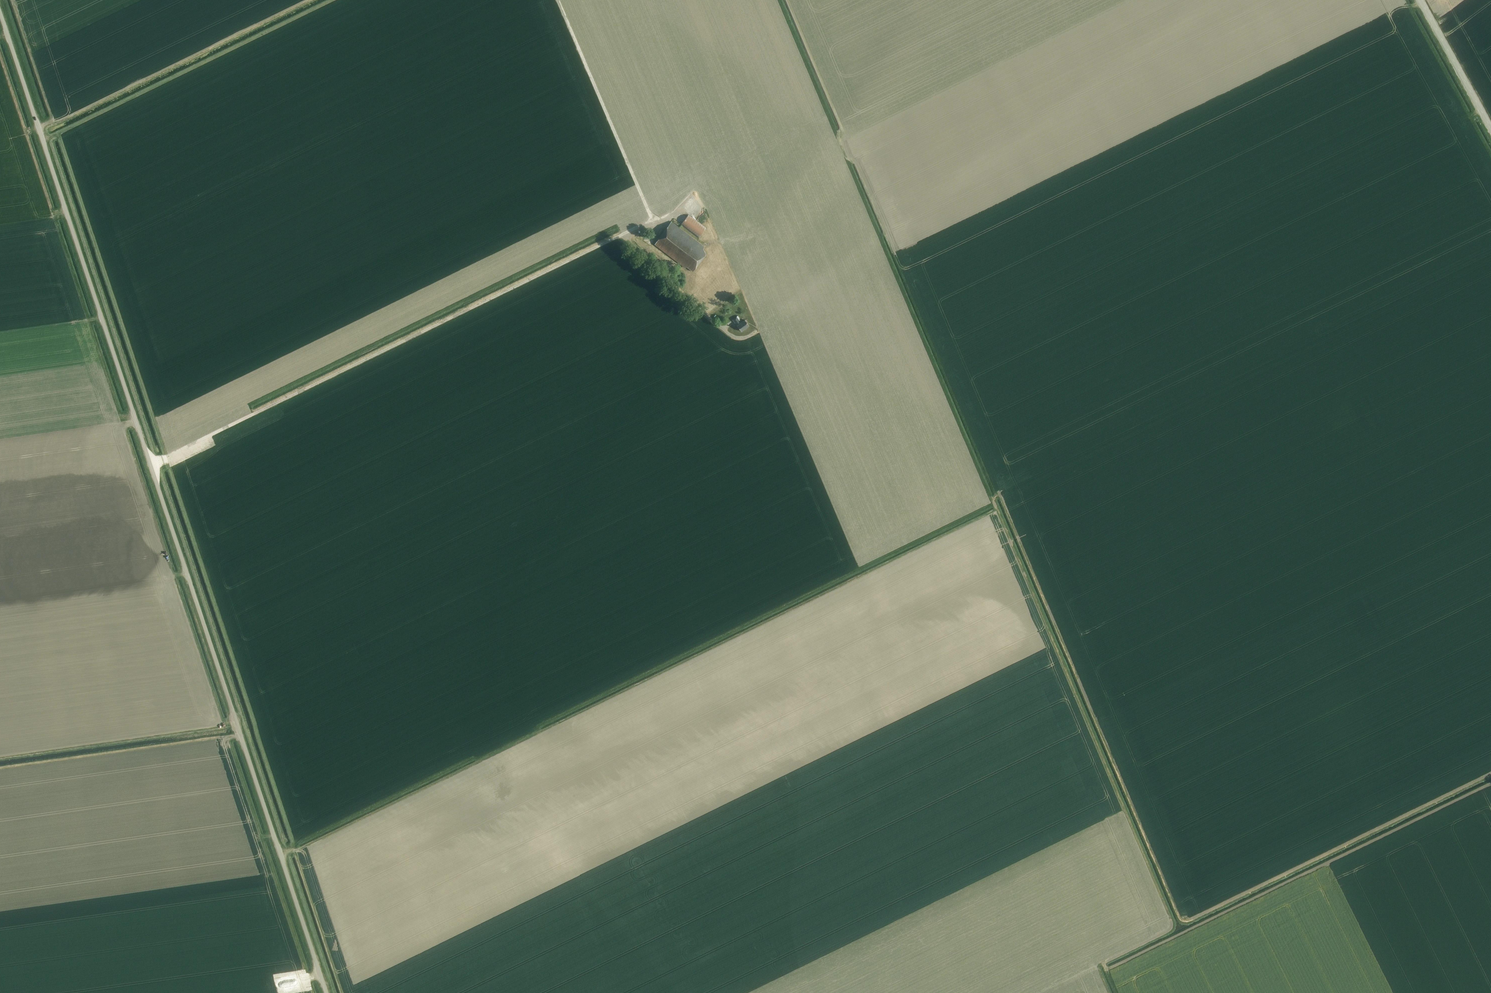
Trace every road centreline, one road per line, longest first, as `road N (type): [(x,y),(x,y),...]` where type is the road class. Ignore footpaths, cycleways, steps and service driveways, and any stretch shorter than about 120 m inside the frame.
road 1 (unclassified): [(326,992),(0,11)]
road 2 (tertiary): [(1490,127),(1421,0)]

